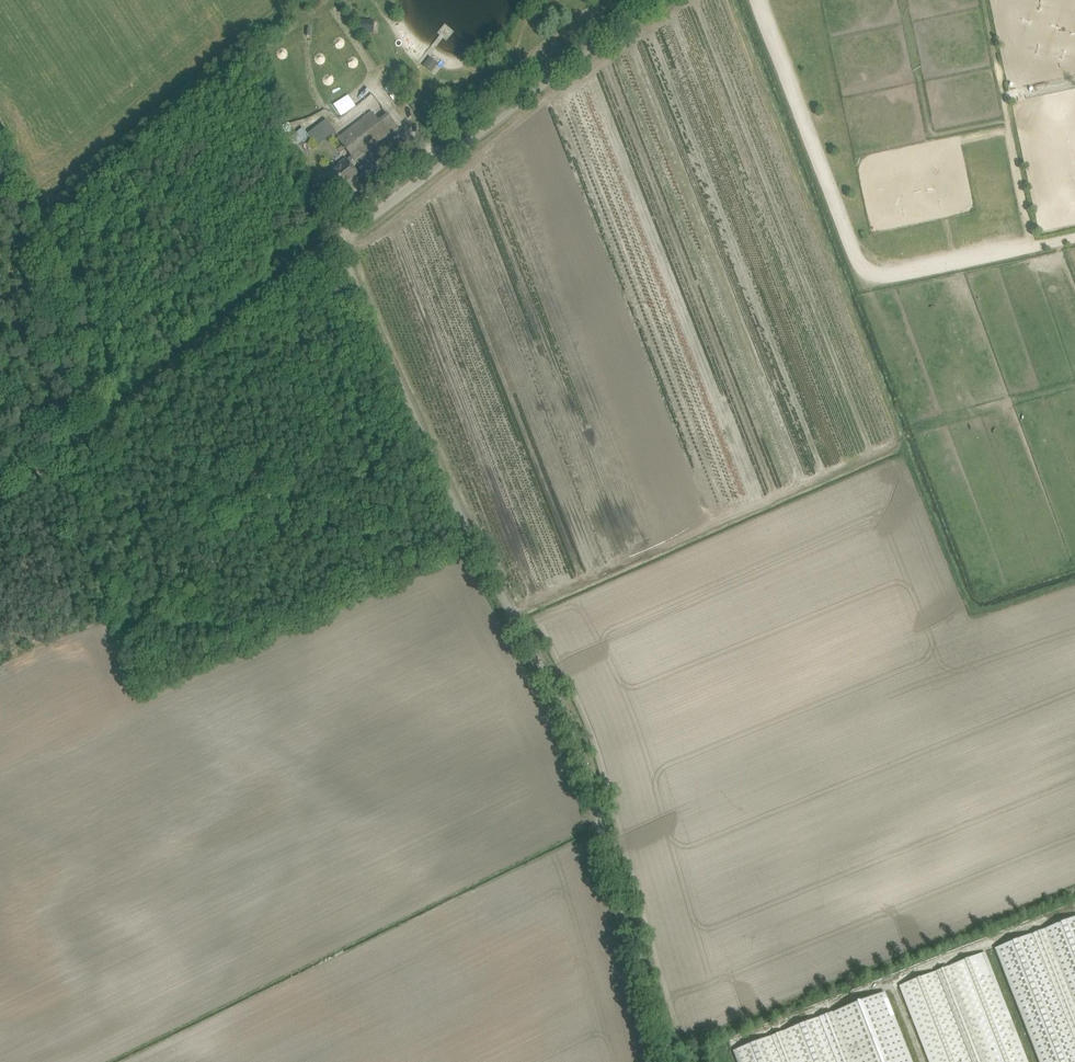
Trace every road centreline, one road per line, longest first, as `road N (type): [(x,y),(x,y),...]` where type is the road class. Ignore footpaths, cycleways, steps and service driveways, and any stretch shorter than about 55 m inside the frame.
road 1 (unclassified): [(668,1061),(559,691),(445,486),(340,241),(652,0)]
road 2 (track): [(340,241),(0,508)]

